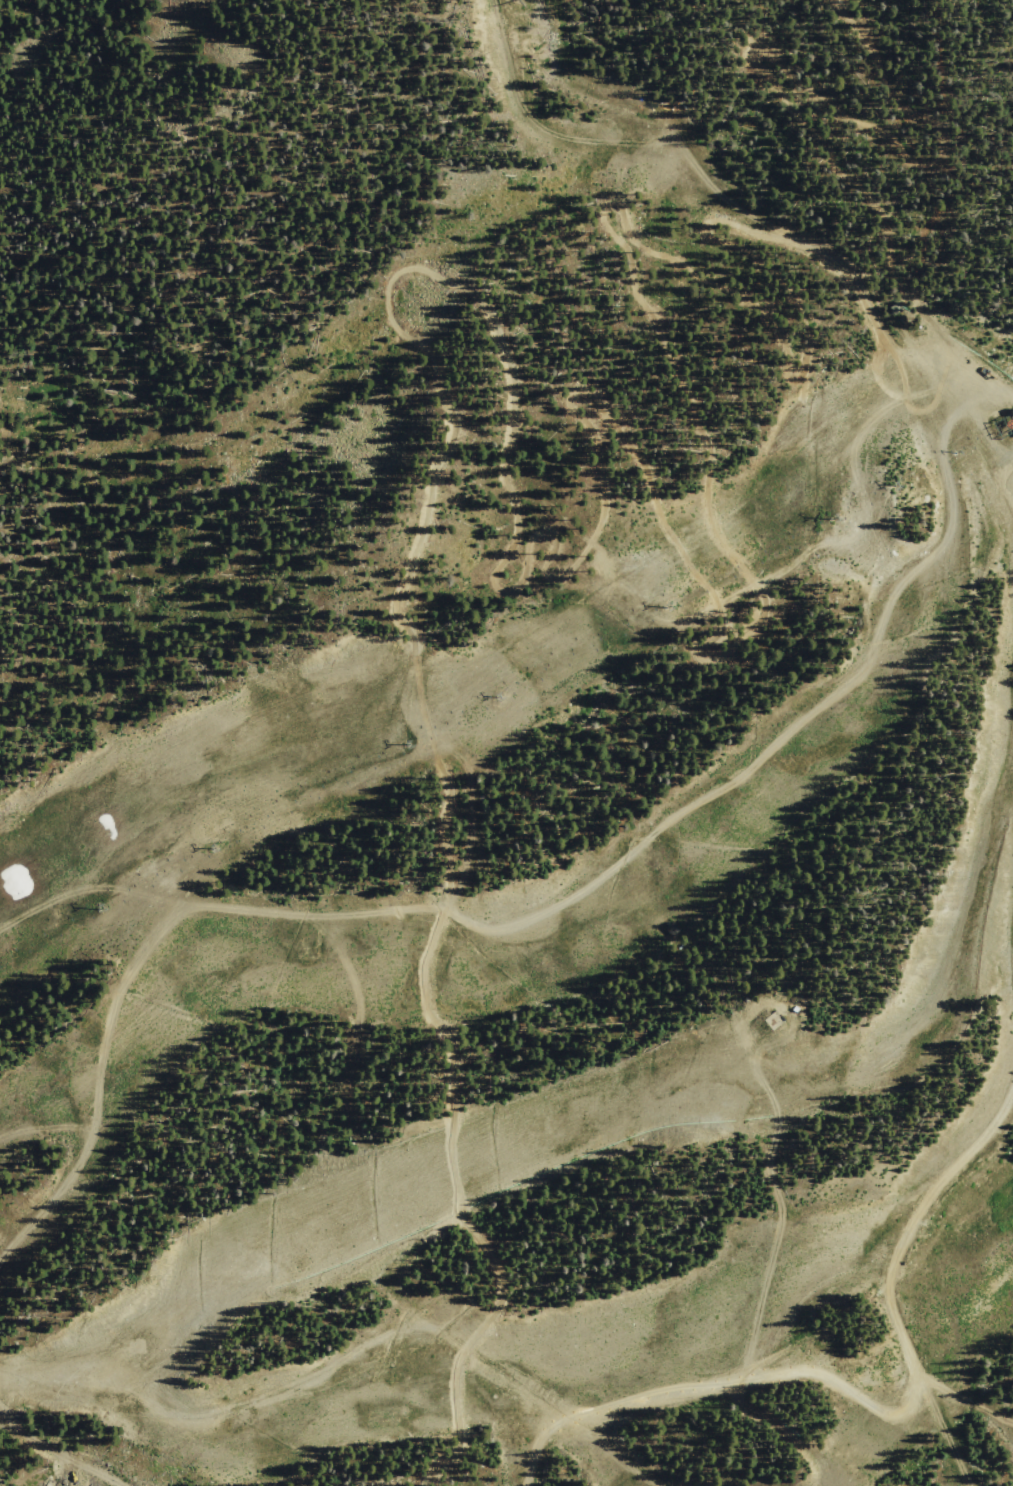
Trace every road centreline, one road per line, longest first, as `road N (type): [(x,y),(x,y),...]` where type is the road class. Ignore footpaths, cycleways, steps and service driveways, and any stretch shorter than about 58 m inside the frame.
road 1 (track): [(391,614),(427,515),(444,418),(425,344),(393,328),(388,303),(369,280),(417,265),(498,341),(514,403),(500,469),(515,508),(511,545),(478,598),(477,618),(494,617),(529,544),(549,548),(550,572),(580,566),(602,528),(607,490),(567,399),(587,390),(627,438),(678,547),(746,631),(765,610),(757,581),(710,509),(713,477),(703,442)]
road 2 (track): [(0,1268),(66,1210),(104,1137),(112,1045),(139,972),(204,916),(441,919),(500,936),(555,924),(879,665),(891,614),(947,561),(962,512),(947,494),(957,434),(1003,407)]
road 3 (track): [(0,882),(164,805),(264,796),(496,682),(668,582),(800,522),(914,532)]
road 4 (track): [(648,311),(634,291),(630,252),(607,224),(604,206),(616,196),(644,249),(695,267),(773,317),(787,378),(808,356),(805,323),(755,260),(692,230),(712,213),(800,241),(867,316),(896,410),(914,419),(932,404)]
road 5 (track): [(433,1485),(427,1480),(507,1250),(460,1216),(443,1033),(420,1015),(454,863),(416,643),(391,614)]
road 6 (track): [(932,404),(952,352),(942,327),(897,290),(862,215),(745,73),(749,46),(779,47),(802,84),(881,128),(911,158),(937,158),(919,115),(892,98),(837,0)]
road 7 (track): [(0,734),(82,702),(164,648),(262,600),(474,536),(638,506),(716,546)]
road 8 (track): [(0,534),(270,400),(526,206),(630,144)]
road 9 (track): [(541,1436),(756,1316),(880,1230),(977,1146),(1012,1097)]
road 10 (track): [(564,1420),(776,1367),(826,1375),(888,1412),(903,1410),(924,1381),(1012,1425)]
road 11 (track): [(975,1485),(908,1359),(891,1297),(897,1255),(944,1177)]
road 12 (track): [(760,1047),(756,1064),(780,1130),(770,1164),(782,1195),(765,1310)]
road 13 (track): [(703,442),(648,311)]
road 14 (track): [(117,1485),(0,1419)]
road 15 (track): [(564,1420),(665,1485)]

